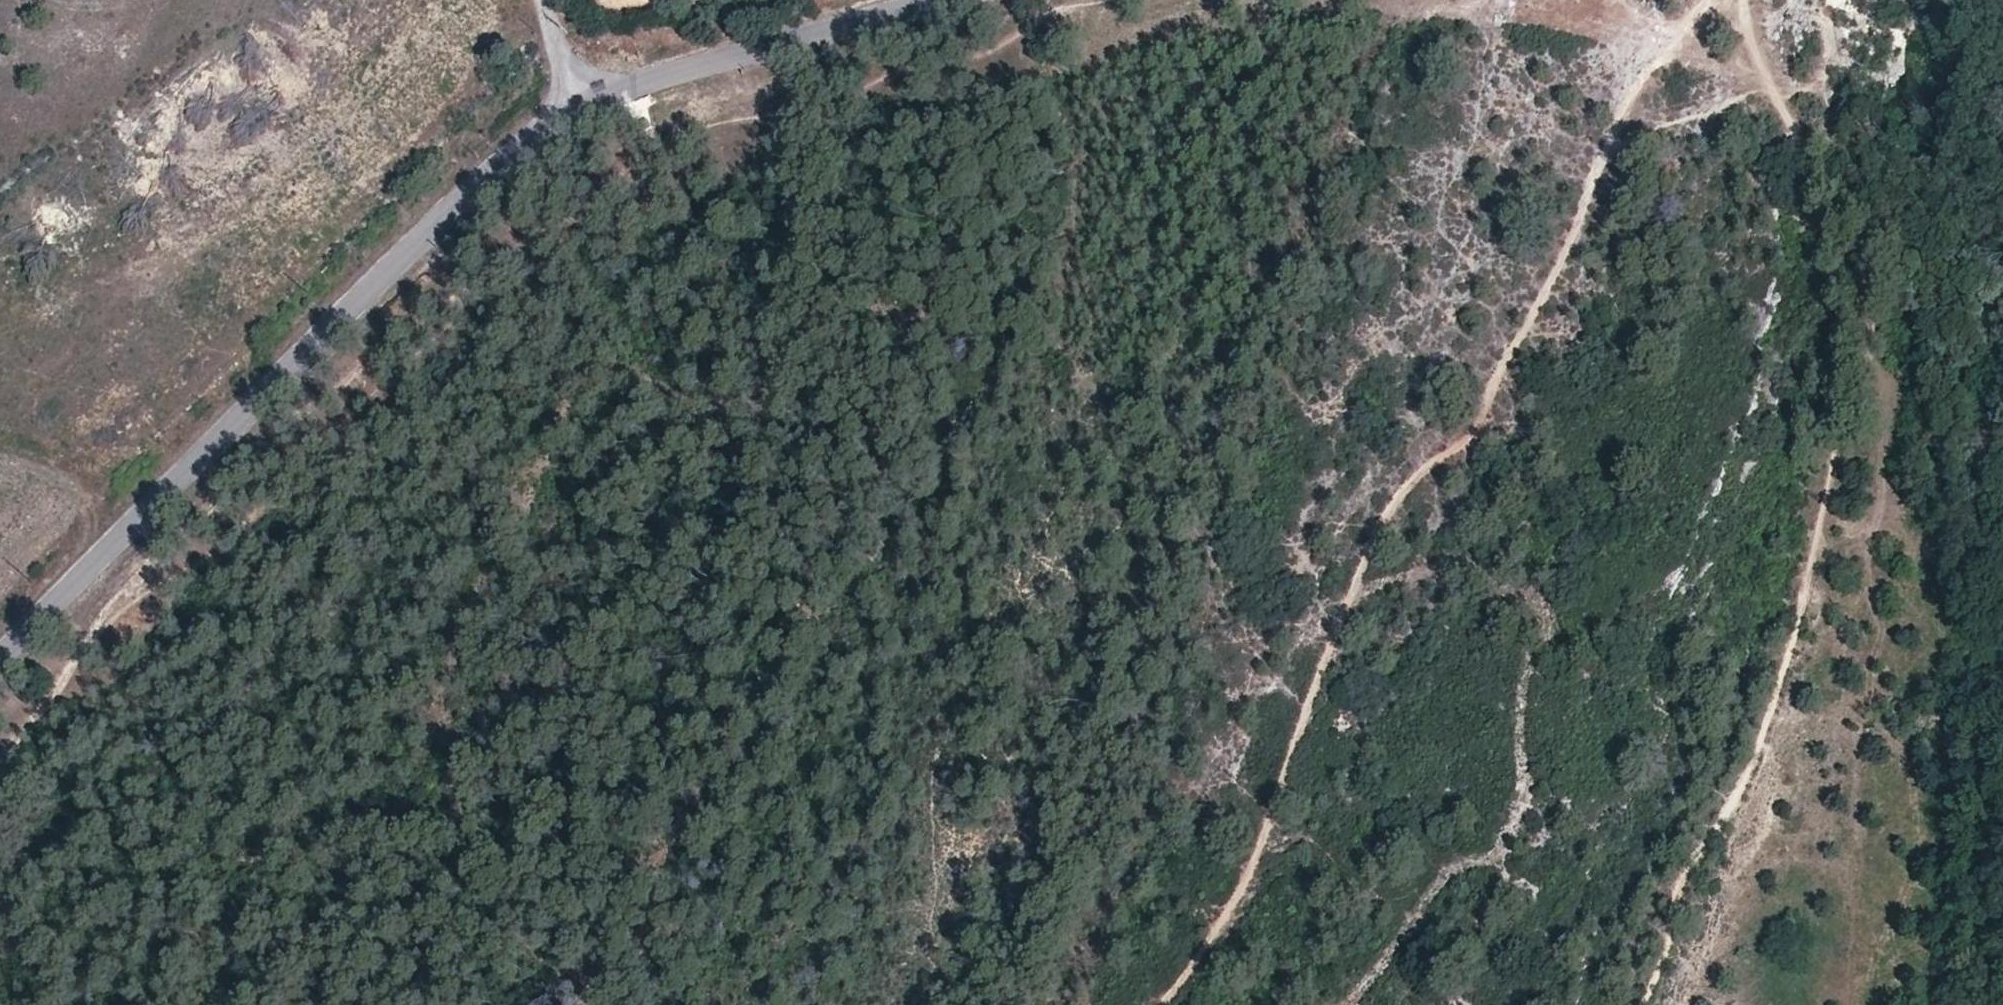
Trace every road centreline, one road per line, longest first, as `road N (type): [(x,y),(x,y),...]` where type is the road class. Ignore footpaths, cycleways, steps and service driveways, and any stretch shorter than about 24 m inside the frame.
road 1 (tertiary): [(0,661),(478,186),(577,109)]
road 2 (tertiary): [(577,109),(659,75),(941,0)]

